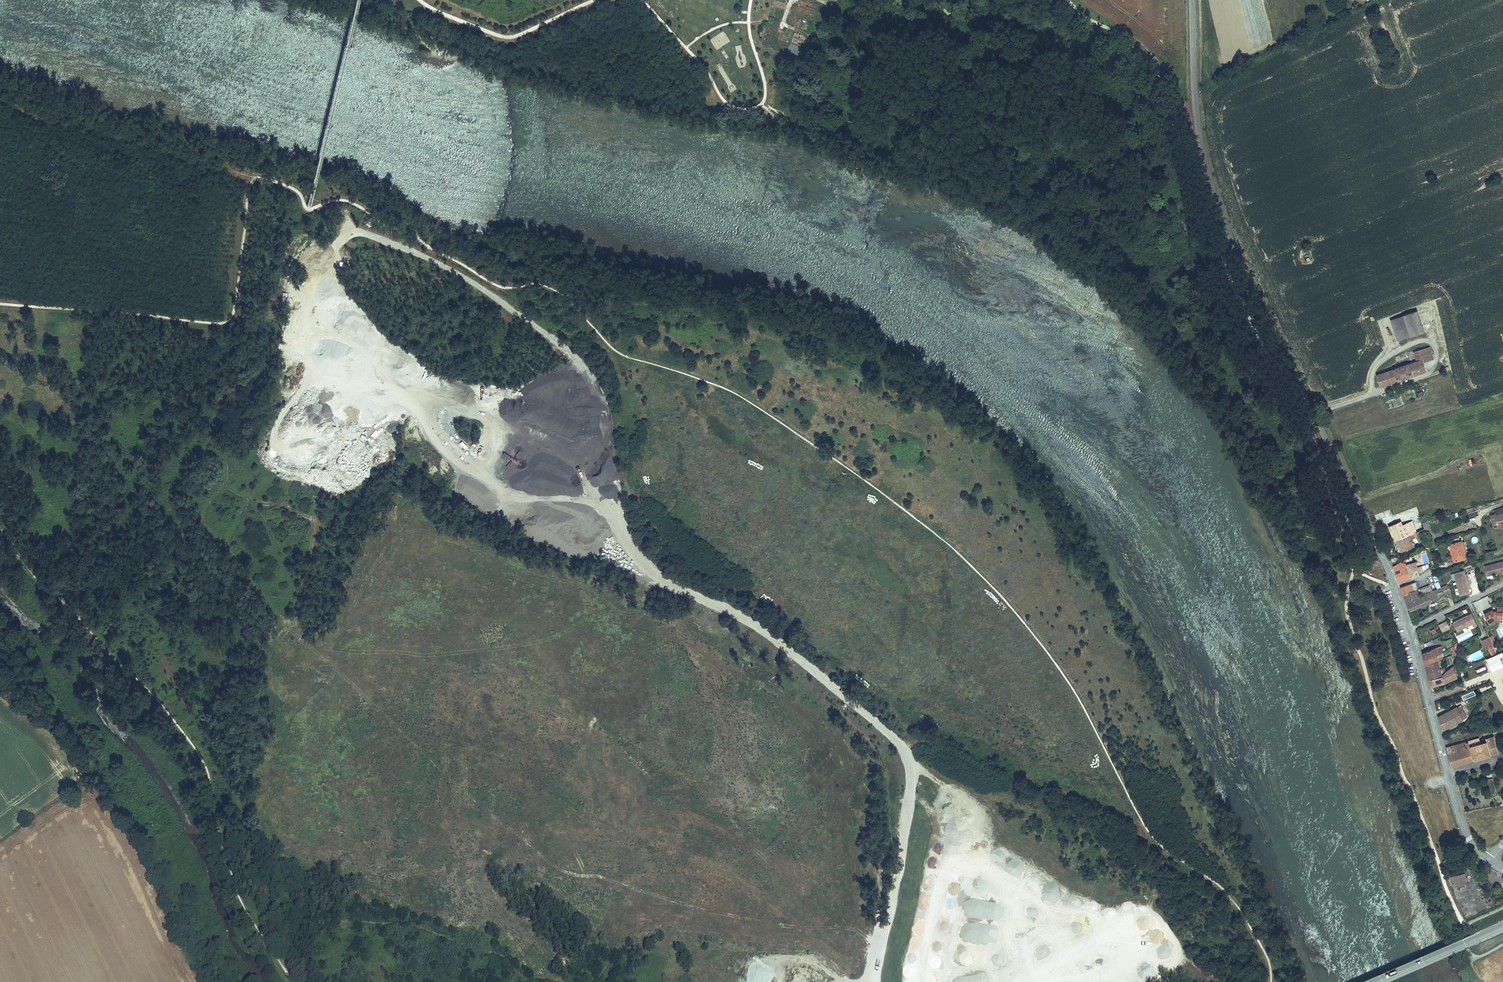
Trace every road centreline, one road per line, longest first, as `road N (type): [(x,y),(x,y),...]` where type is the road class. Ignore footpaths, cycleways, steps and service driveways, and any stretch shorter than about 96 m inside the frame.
road 1 (tertiary): [(1411,628),(1222,219),(1197,130),(1192,0)]
road 2 (tertiary): [(1491,861),(1460,817),(1411,628)]

